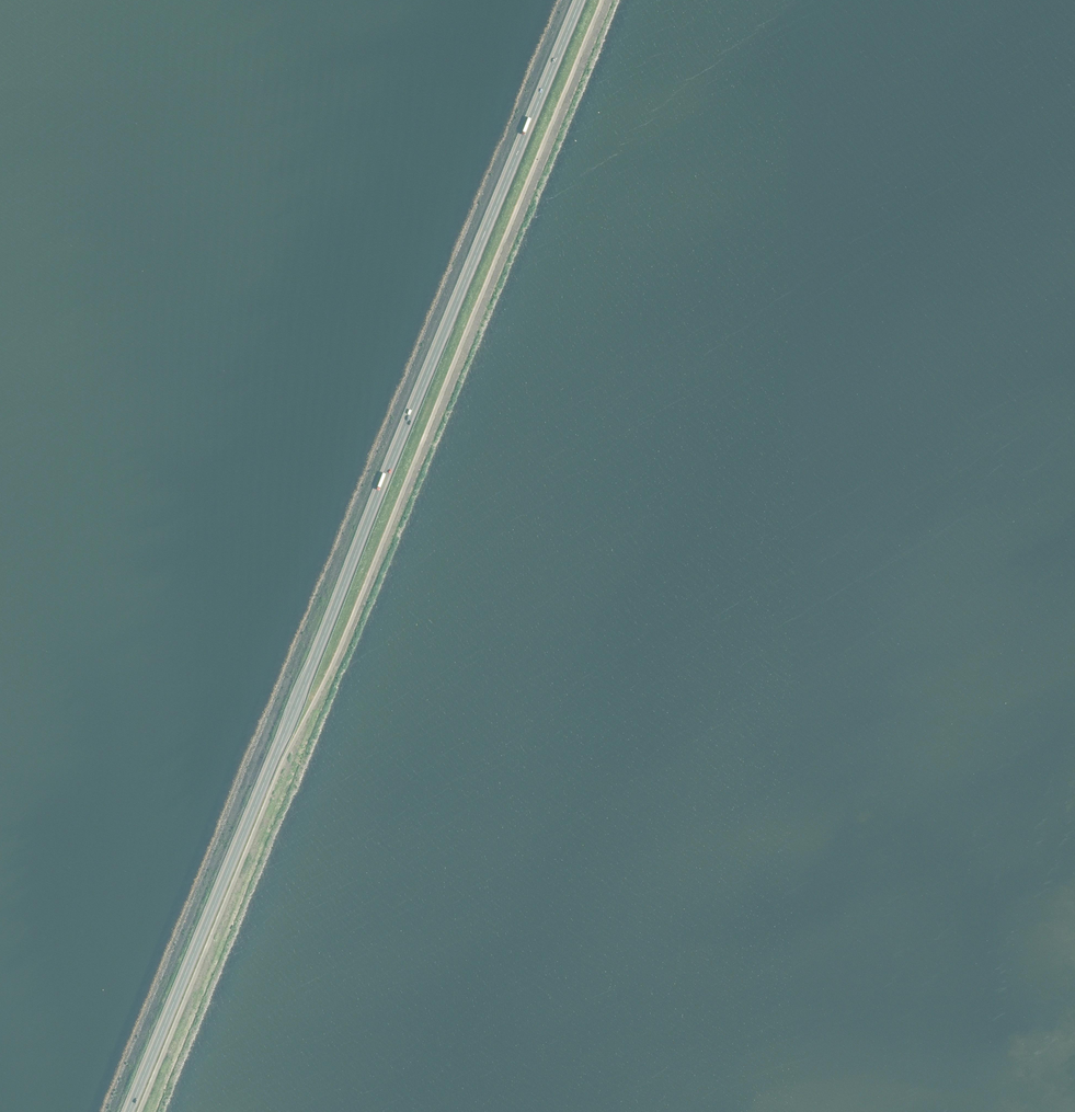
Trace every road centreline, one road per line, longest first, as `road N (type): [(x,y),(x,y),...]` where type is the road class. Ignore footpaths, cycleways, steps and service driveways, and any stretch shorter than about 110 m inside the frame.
road 1 (trunk): [(133,1111),(585,0)]

